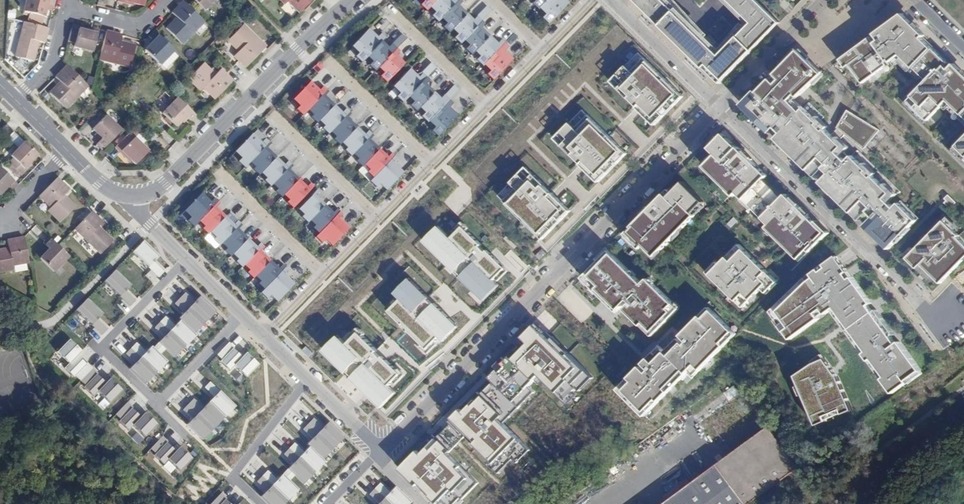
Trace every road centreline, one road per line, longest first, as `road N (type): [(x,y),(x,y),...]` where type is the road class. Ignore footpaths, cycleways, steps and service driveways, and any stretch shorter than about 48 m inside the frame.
road 1 (residential): [(266,335),(372,442),(390,442),(720,107)]
road 2 (residential): [(589,0),(266,335)]
road 3 (residential): [(720,107),(932,312),(955,317)]
road 4 (residential): [(352,0),(167,181),(135,197)]
road 5 (residential): [(135,197),(140,215),(266,335)]
road 6 (residential): [(611,0),(720,107)]
road 7 (residential): [(720,107),(822,0)]

